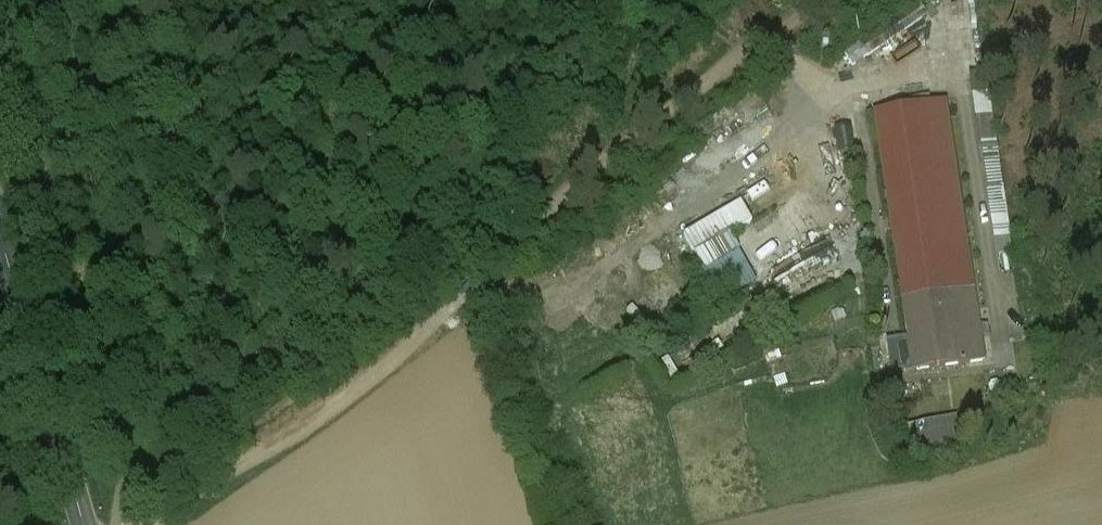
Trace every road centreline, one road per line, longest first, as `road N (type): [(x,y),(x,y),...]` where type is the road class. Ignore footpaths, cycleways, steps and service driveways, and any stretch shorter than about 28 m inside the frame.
road 1 (track): [(839,0),(148,524)]
road 2 (secondary): [(83,524),(0,235)]

